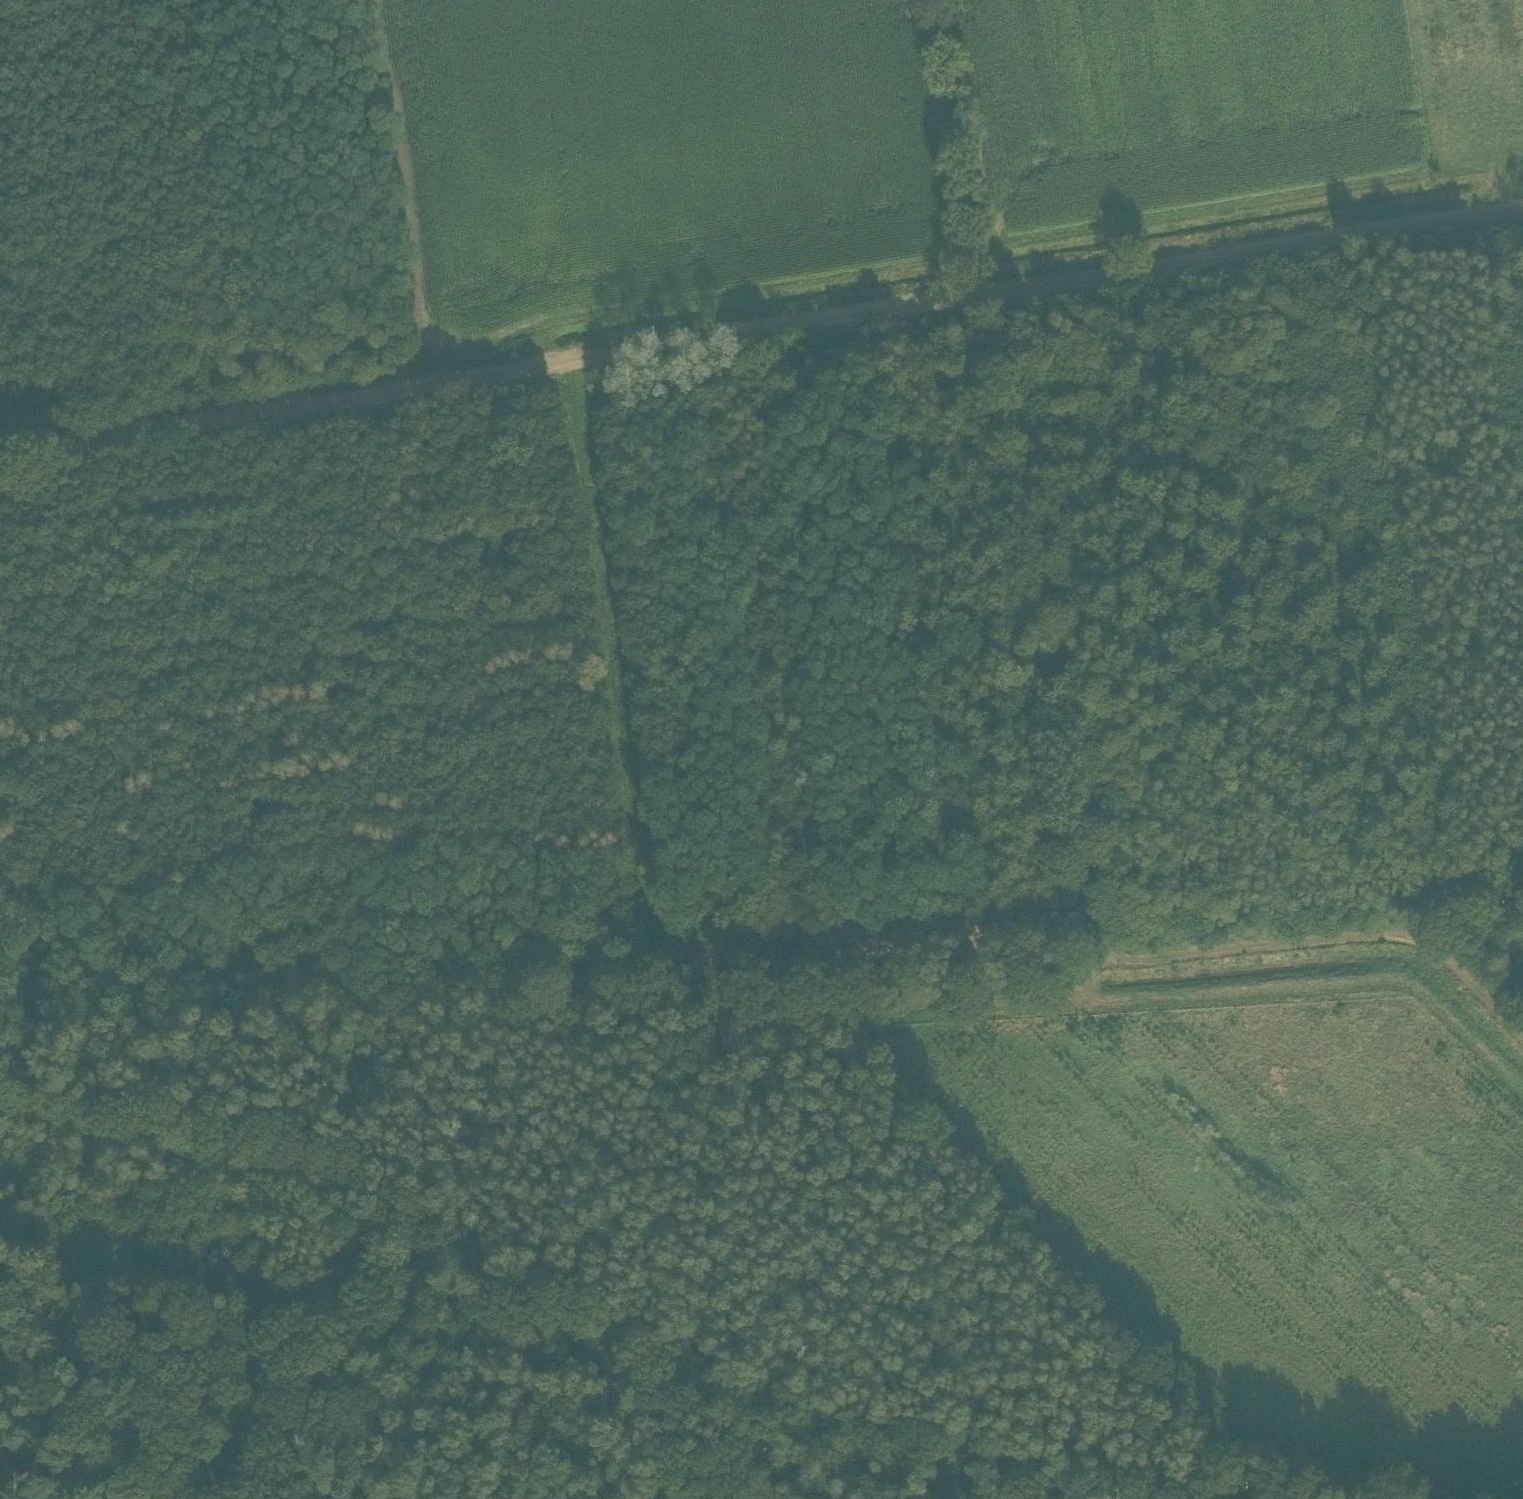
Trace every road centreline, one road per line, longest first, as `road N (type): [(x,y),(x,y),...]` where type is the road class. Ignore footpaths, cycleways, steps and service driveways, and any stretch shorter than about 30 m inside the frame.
road 1 (track): [(1180,1498),(978,1440),(747,1417),(0,1248)]
road 2 (track): [(1522,1045),(1440,960),(1405,940),(1156,965),(1122,961),(1094,932),(987,302)]
road 3 (track): [(987,302),(0,461)]
road 4 (track): [(1522,213),(987,302)]

